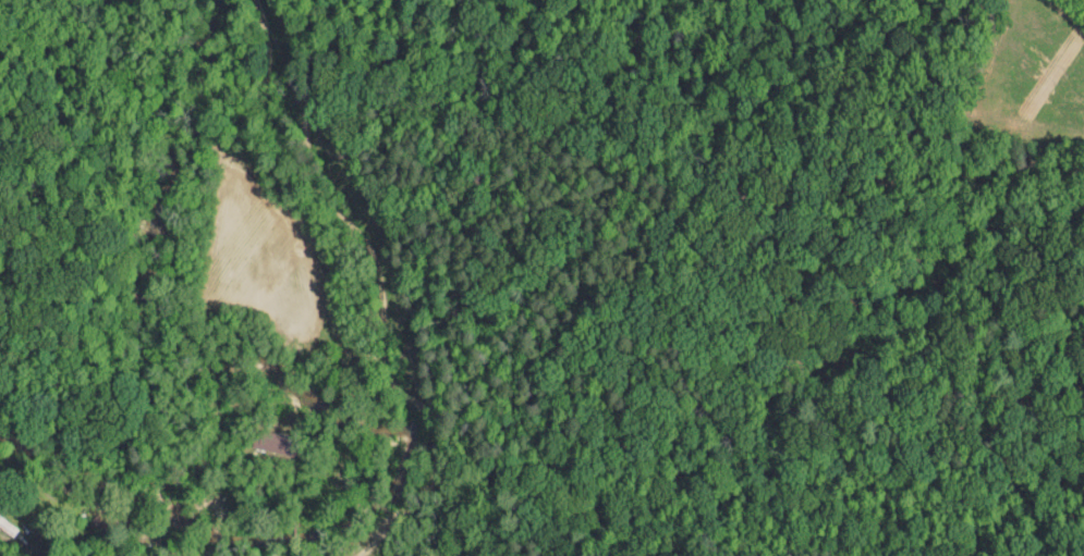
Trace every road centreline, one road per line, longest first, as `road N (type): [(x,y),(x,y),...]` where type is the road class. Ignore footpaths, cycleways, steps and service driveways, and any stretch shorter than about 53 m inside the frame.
road 1 (residential): [(365,555),(431,480),(440,435),(397,379),(386,275),(373,243),(278,127),(259,0)]

